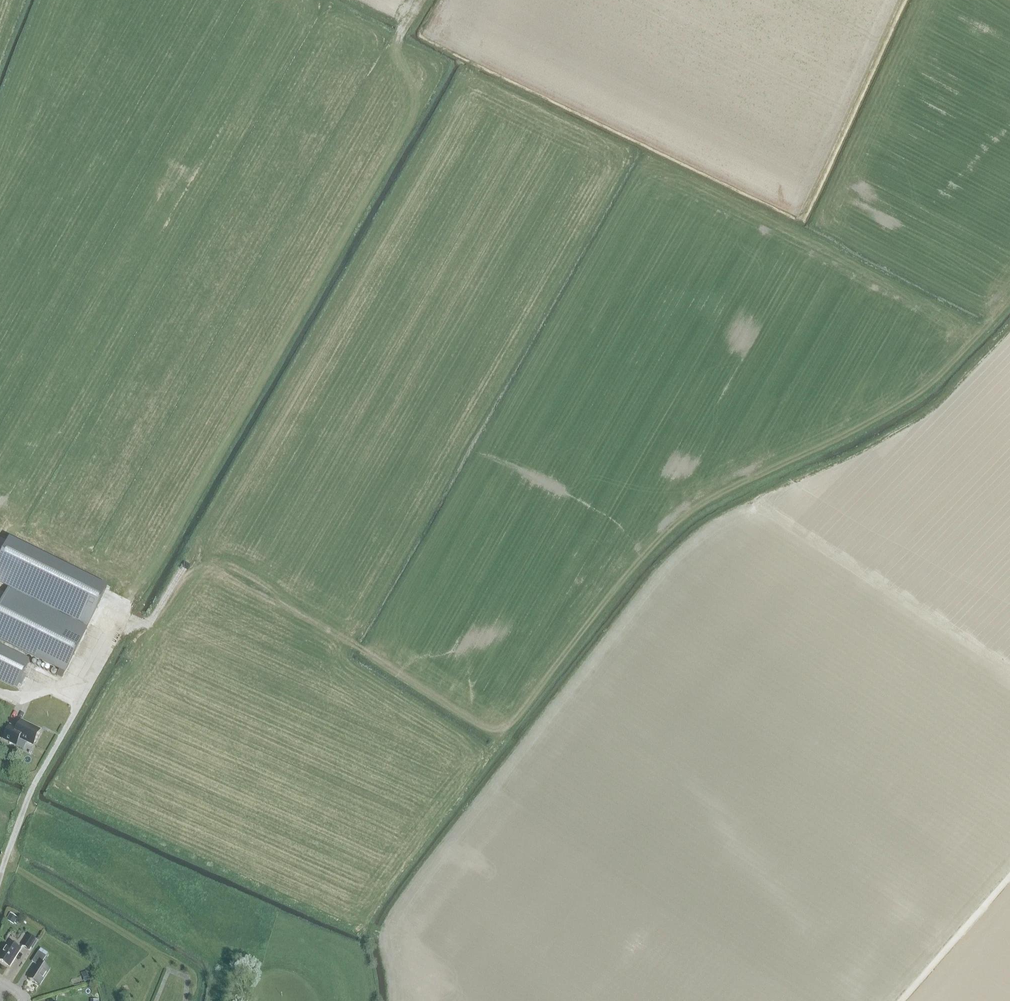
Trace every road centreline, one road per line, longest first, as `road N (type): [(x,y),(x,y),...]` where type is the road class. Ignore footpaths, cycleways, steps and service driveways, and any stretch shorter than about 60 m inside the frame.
road 1 (track): [(901,1000),(1009,876)]

